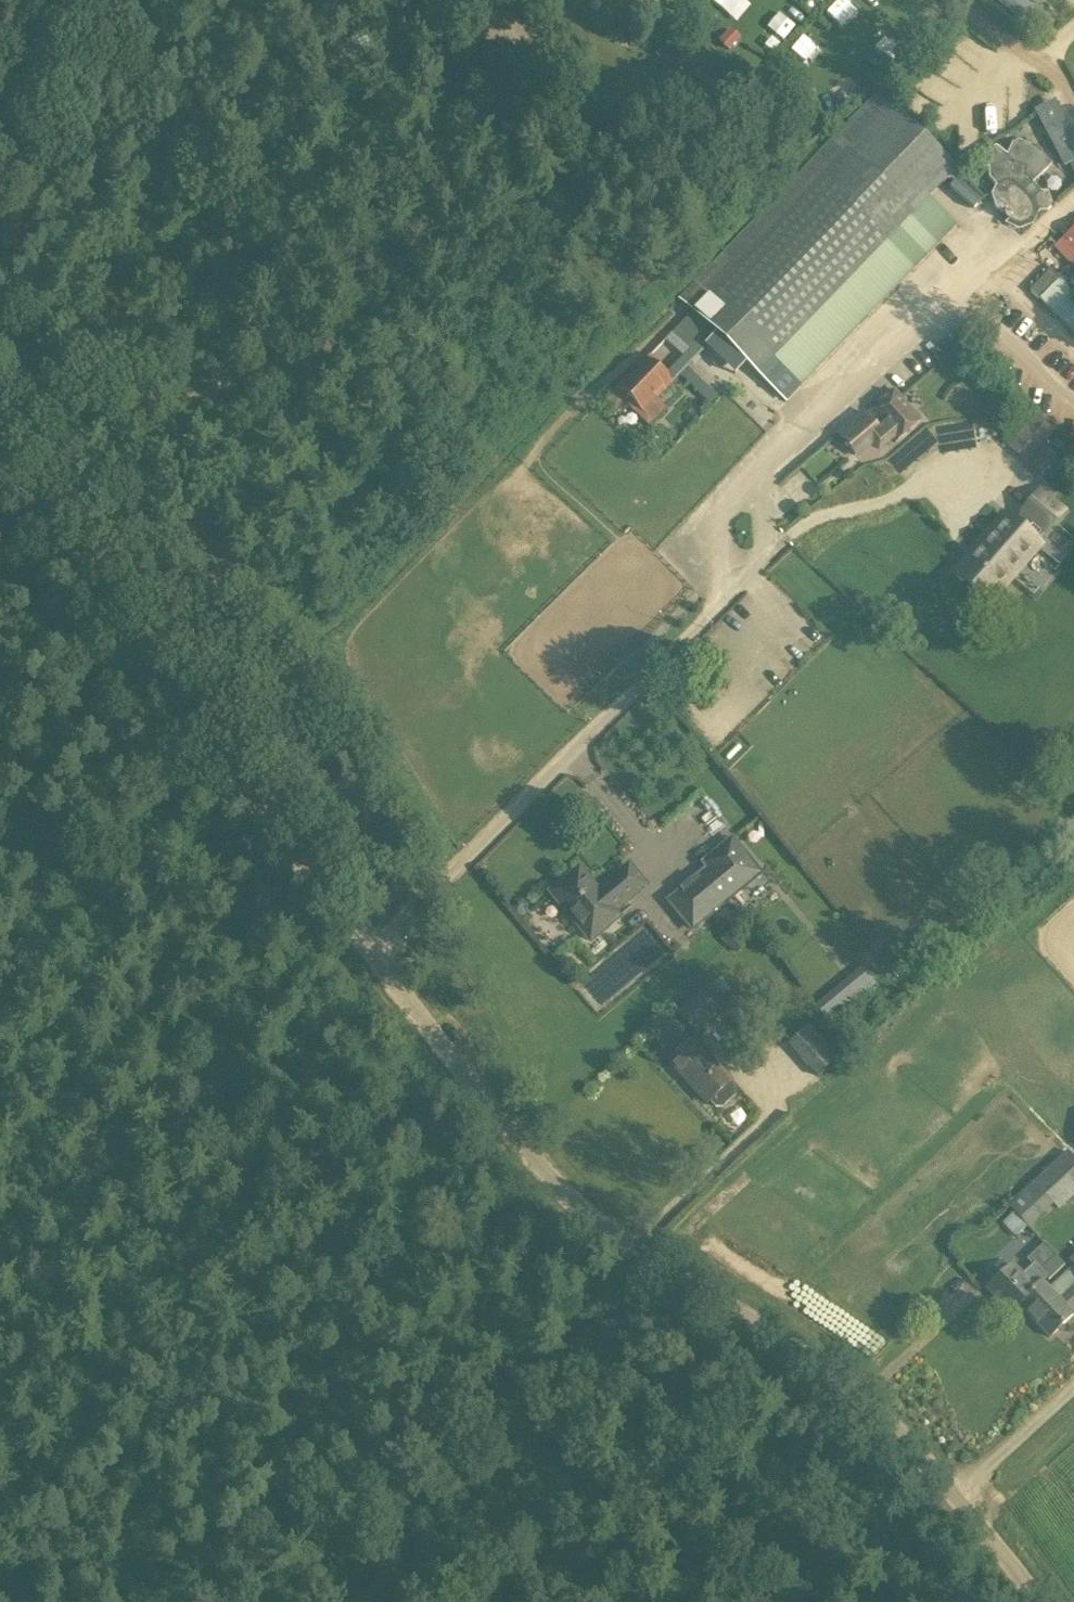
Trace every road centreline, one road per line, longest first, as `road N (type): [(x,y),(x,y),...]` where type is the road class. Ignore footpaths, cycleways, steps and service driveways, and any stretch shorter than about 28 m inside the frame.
road 1 (unclassified): [(1041,1601),(982,1520),(838,1378),(632,1246),(535,1161),(0,467)]

